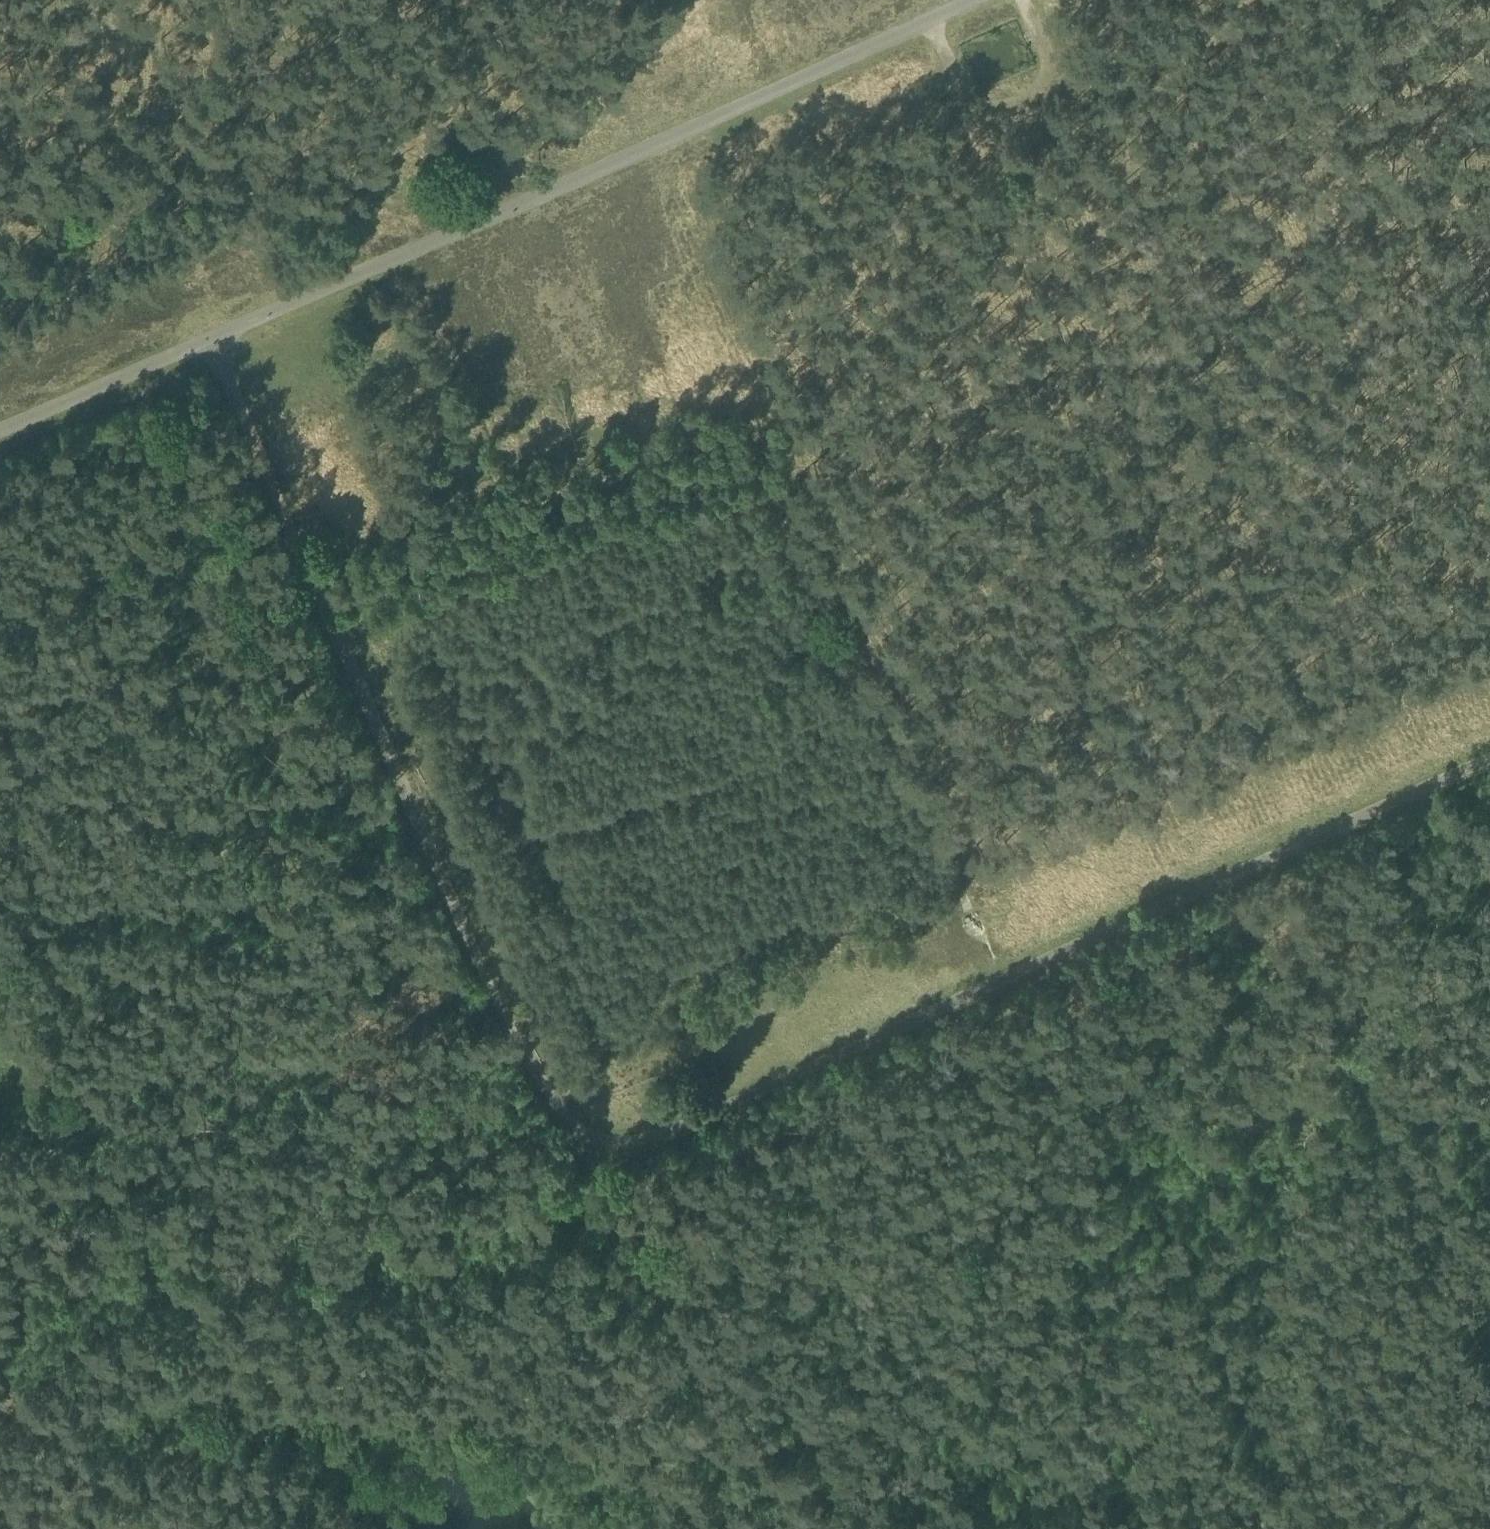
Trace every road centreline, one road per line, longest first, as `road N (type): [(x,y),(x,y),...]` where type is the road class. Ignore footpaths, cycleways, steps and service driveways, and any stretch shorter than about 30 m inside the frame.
road 1 (track): [(1489,759),(591,1174),(357,670),(215,337)]
road 2 (track): [(215,337),(961,0)]
road 3 (track): [(0,420),(215,337)]

